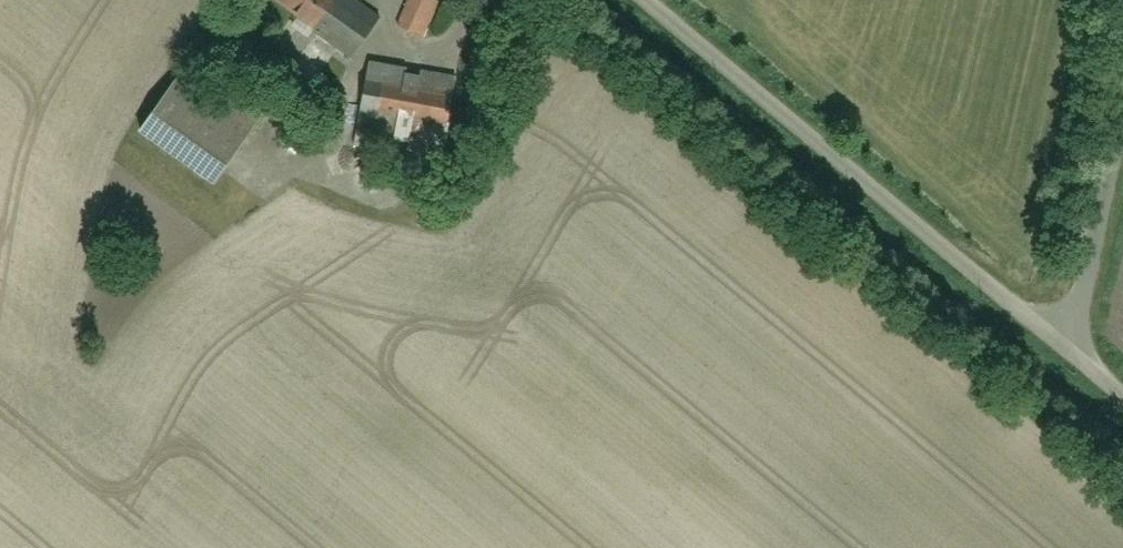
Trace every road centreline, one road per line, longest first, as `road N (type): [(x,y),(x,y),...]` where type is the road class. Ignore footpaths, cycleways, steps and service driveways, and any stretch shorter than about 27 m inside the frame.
road 1 (unclassified): [(1067,328),(665,0)]
road 2 (unclassified): [(1122,78),(1067,328)]

